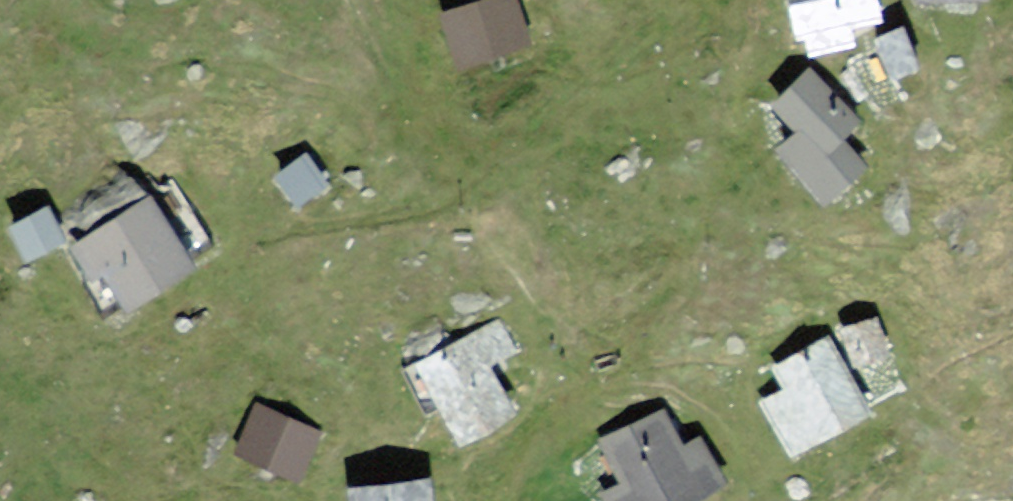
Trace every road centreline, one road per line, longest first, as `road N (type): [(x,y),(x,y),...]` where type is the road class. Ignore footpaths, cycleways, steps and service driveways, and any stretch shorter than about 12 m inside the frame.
road 1 (track): [(486,142),(567,111),(631,44),(712,0)]
road 2 (track): [(344,0),(350,28),(419,115),(486,142)]

